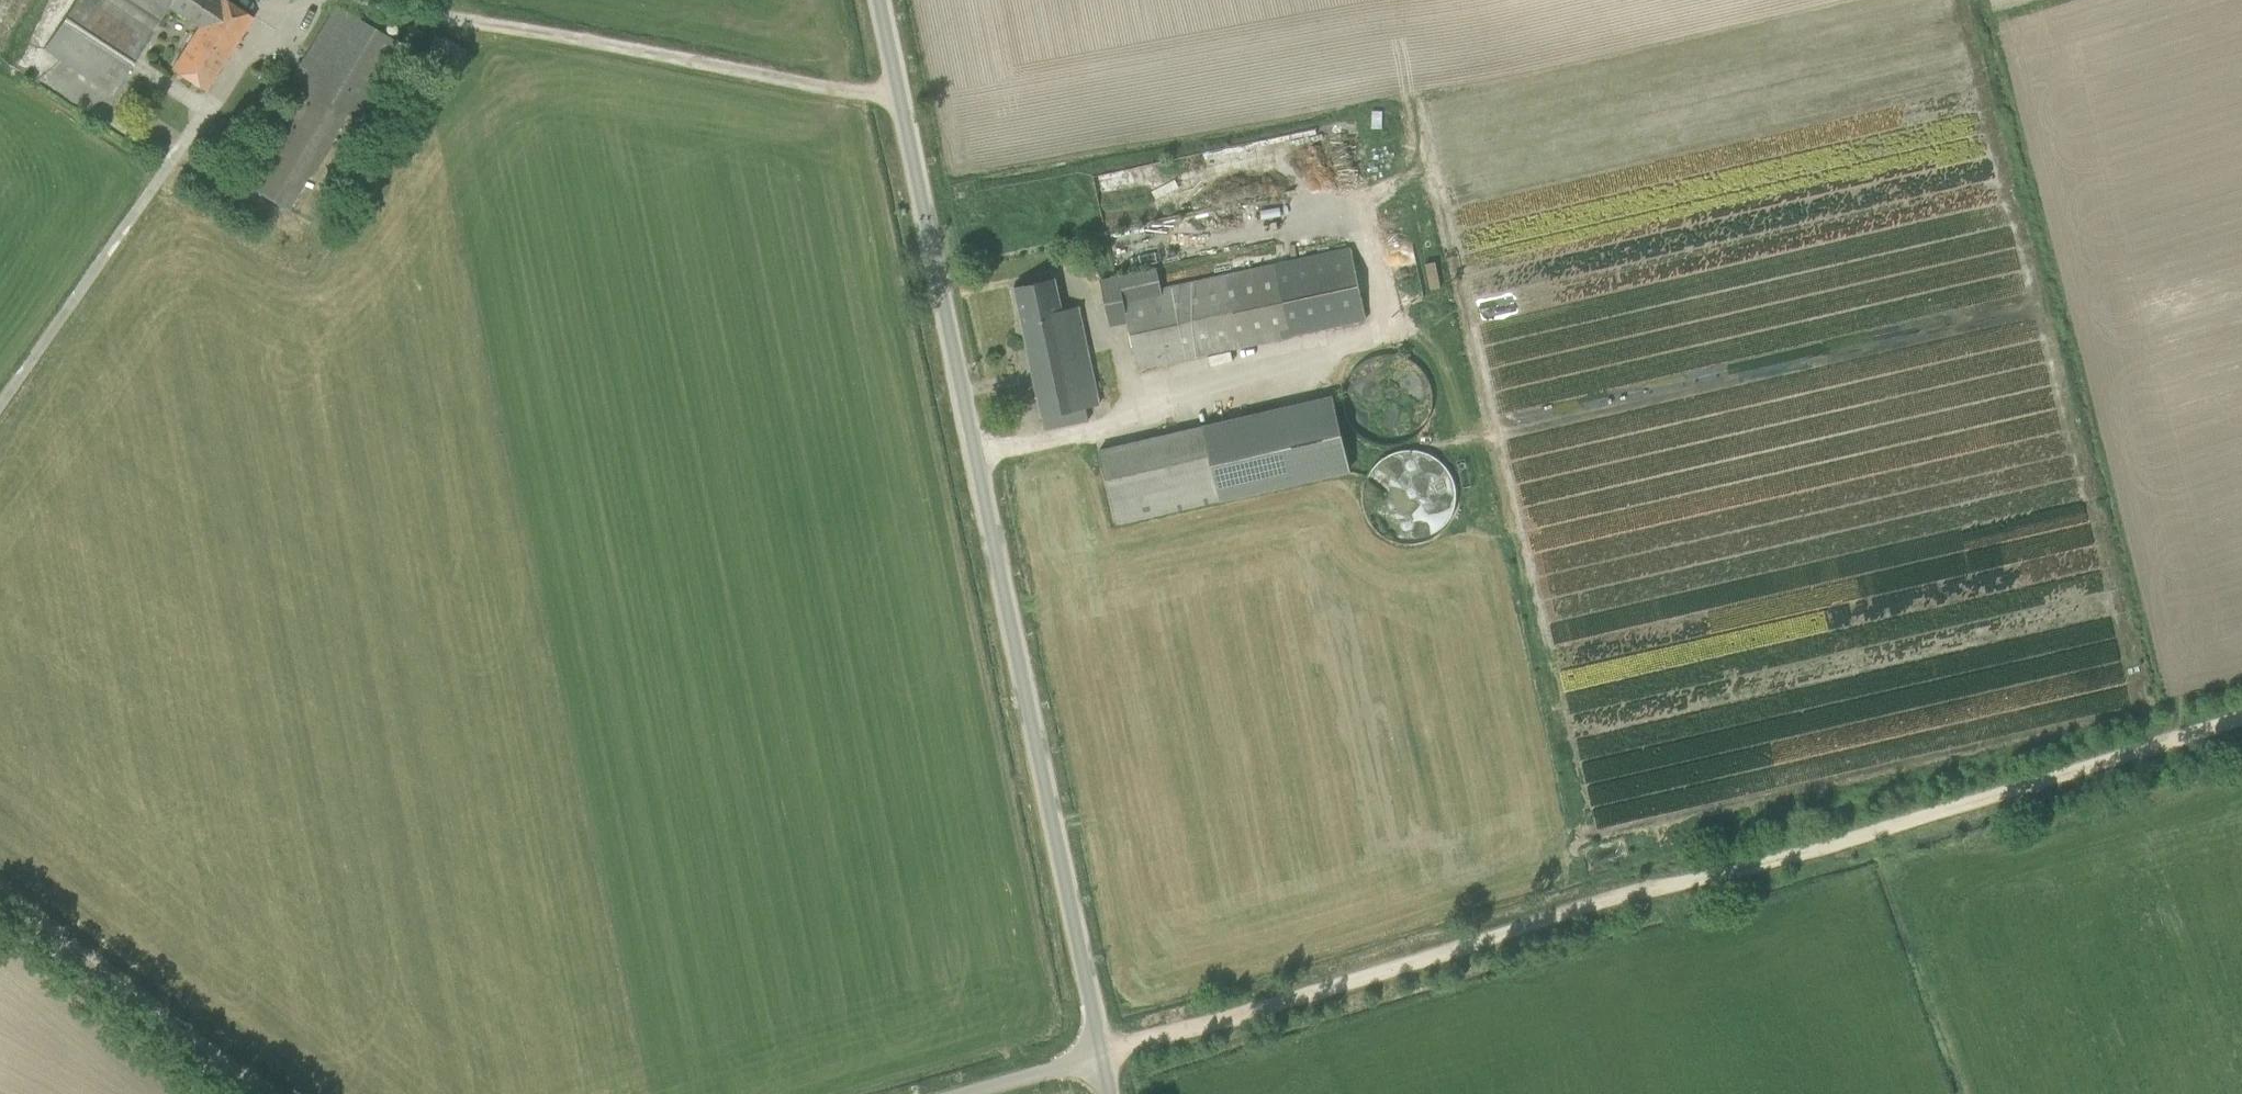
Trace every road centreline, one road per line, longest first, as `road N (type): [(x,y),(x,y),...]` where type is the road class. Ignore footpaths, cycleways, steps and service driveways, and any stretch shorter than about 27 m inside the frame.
road 1 (track): [(1100,1059),(2241,716)]
road 2 (unclassified): [(1100,1059),(866,0)]
road 3 (unclassified): [(256,1093),(0,901)]
road 4 (unclassified): [(0,402),(161,171)]
road 5 (unclassified): [(977,1093),(1100,1059)]

